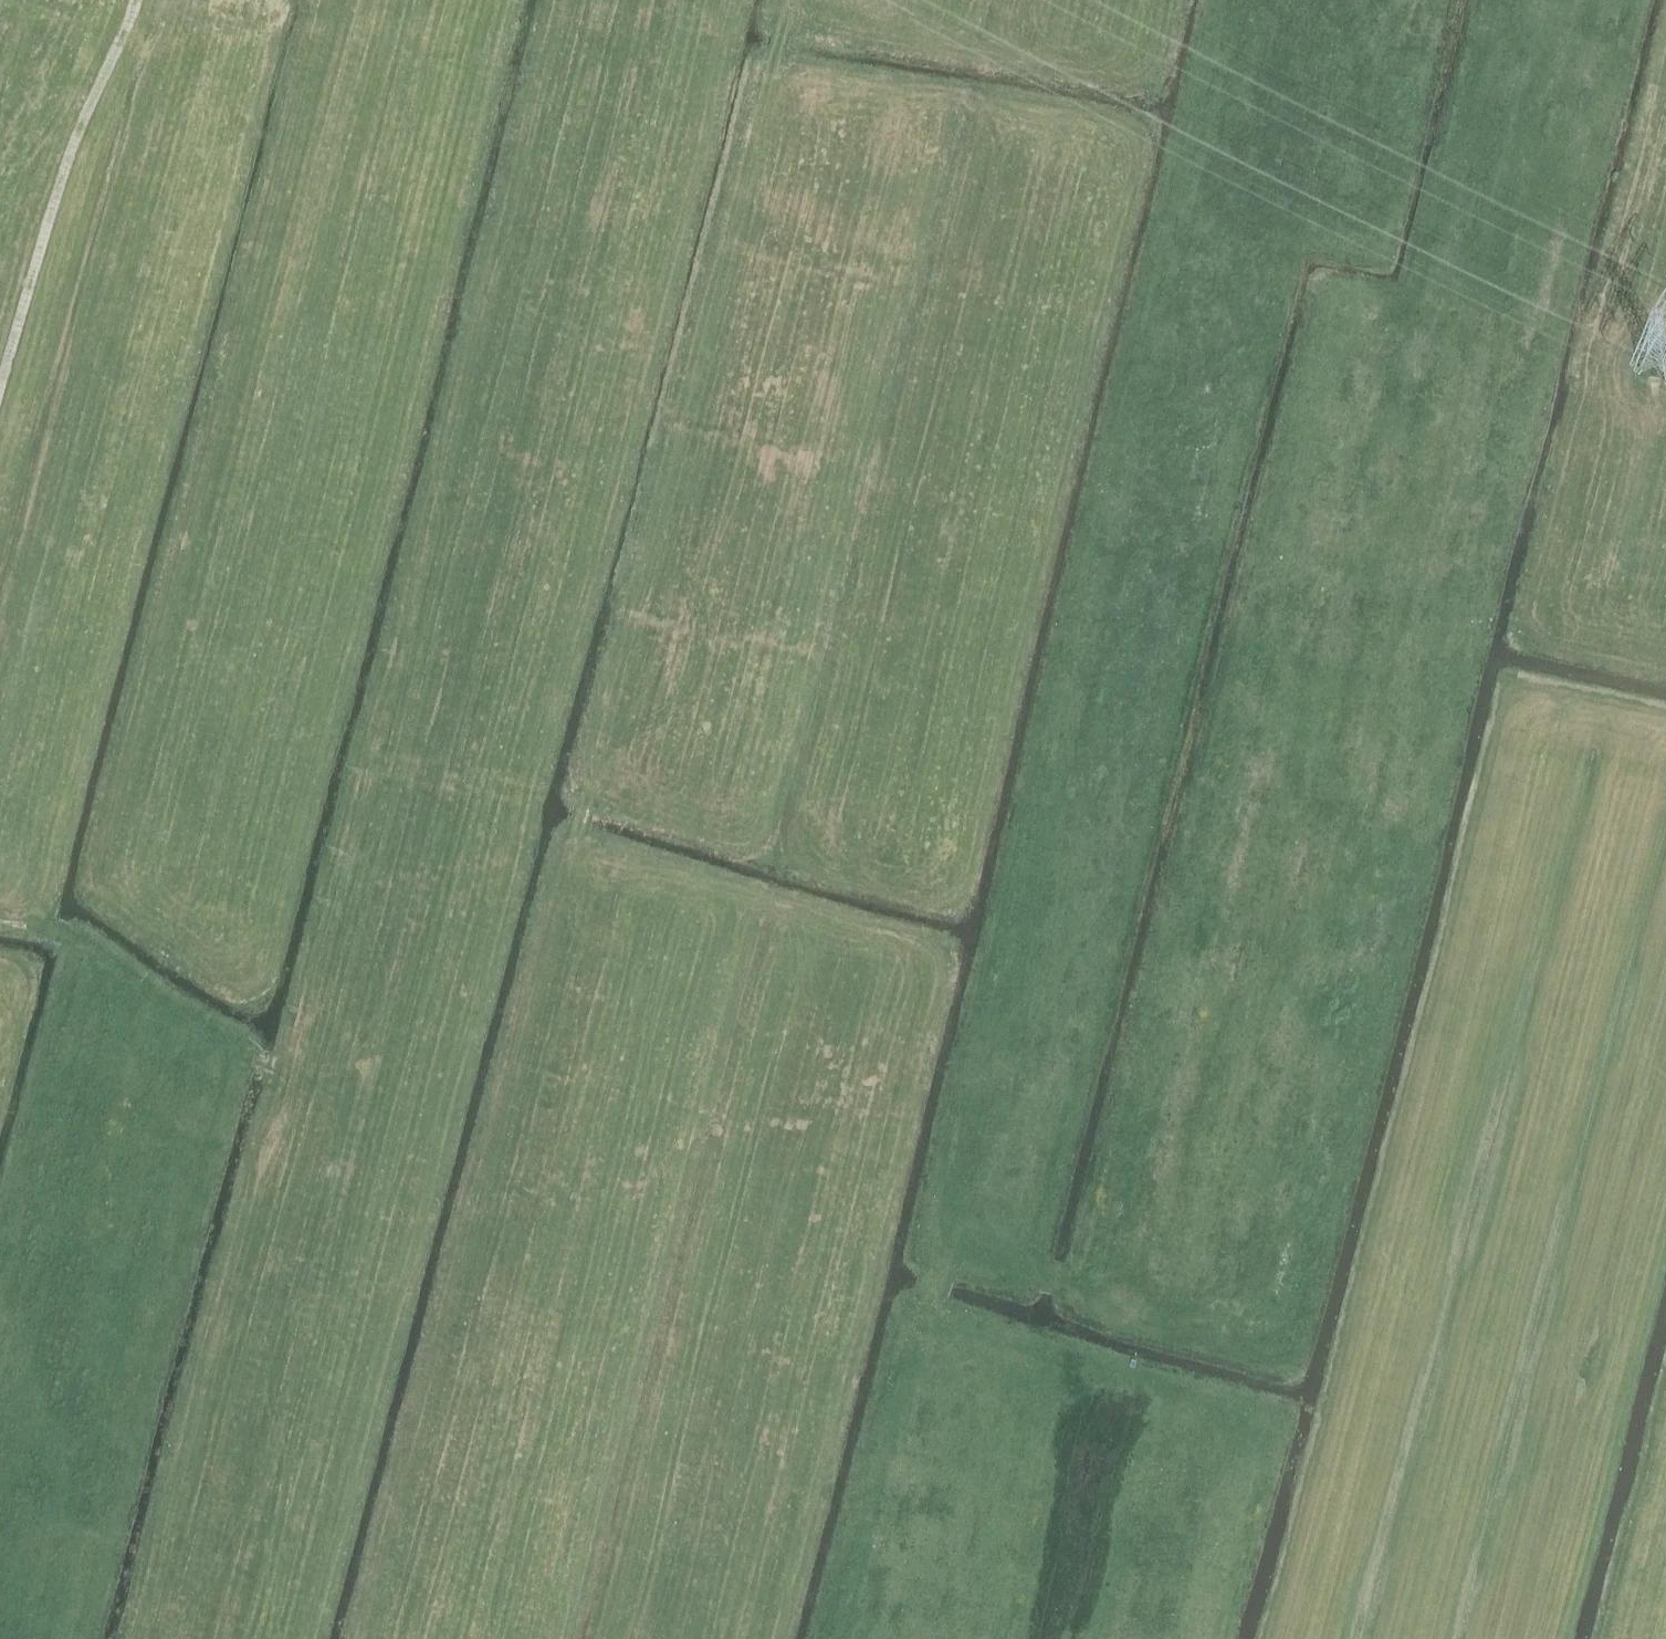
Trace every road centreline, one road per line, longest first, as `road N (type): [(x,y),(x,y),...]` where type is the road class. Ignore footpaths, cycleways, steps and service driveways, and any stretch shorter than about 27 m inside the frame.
road 1 (track): [(137,0),(83,128),(0,391)]

